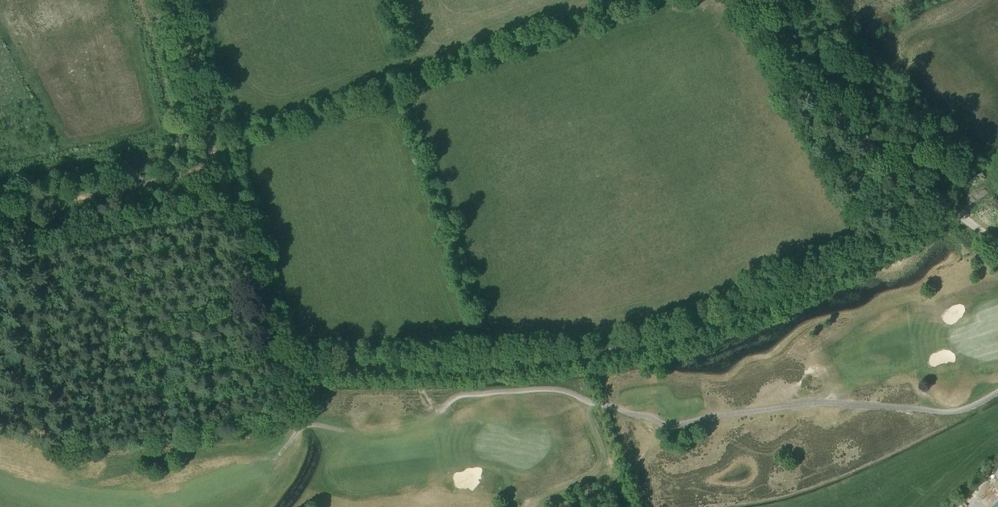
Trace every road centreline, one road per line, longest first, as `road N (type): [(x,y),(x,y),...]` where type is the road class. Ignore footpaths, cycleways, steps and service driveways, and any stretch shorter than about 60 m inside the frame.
road 1 (track): [(943,205),(878,247),(659,340),(583,356),(482,364),(288,365),(266,326),(221,169)]
road 2 (track): [(0,216),(221,169)]
road 3 (track): [(221,169),(171,0)]

